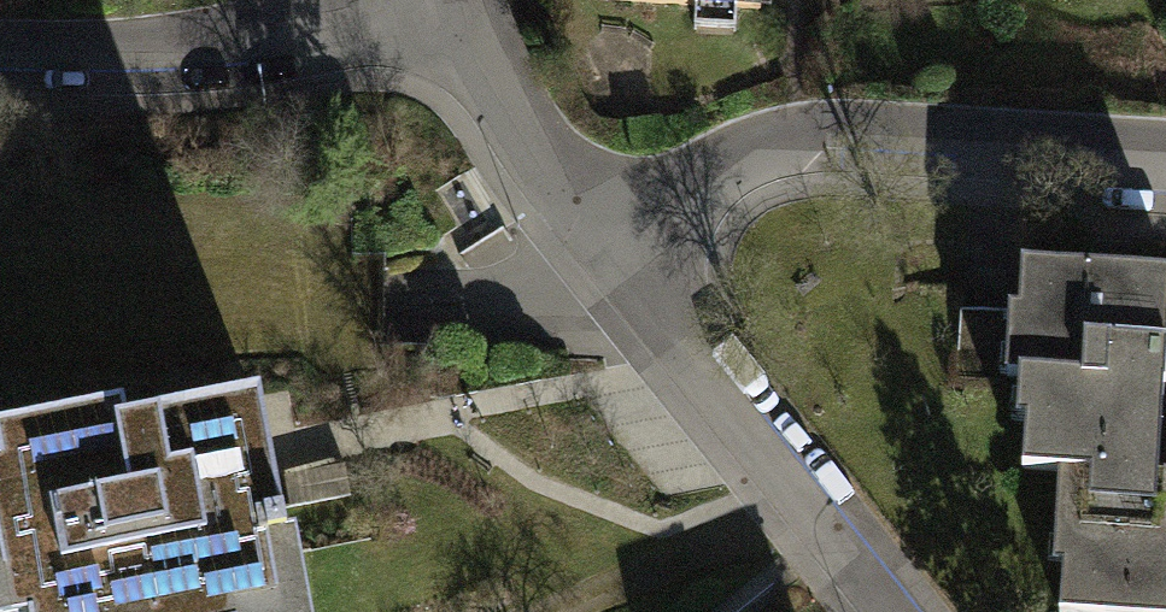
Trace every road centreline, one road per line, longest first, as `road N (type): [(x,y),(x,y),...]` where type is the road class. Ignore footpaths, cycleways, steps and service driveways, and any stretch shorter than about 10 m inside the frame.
road 1 (residential): [(622,230),(722,164),(836,124),(1165,146)]
road 2 (residential): [(622,230),(925,611)]
road 3 (residential): [(448,17),(241,57),(0,62)]
road 4 (residential): [(448,17),(622,230)]

